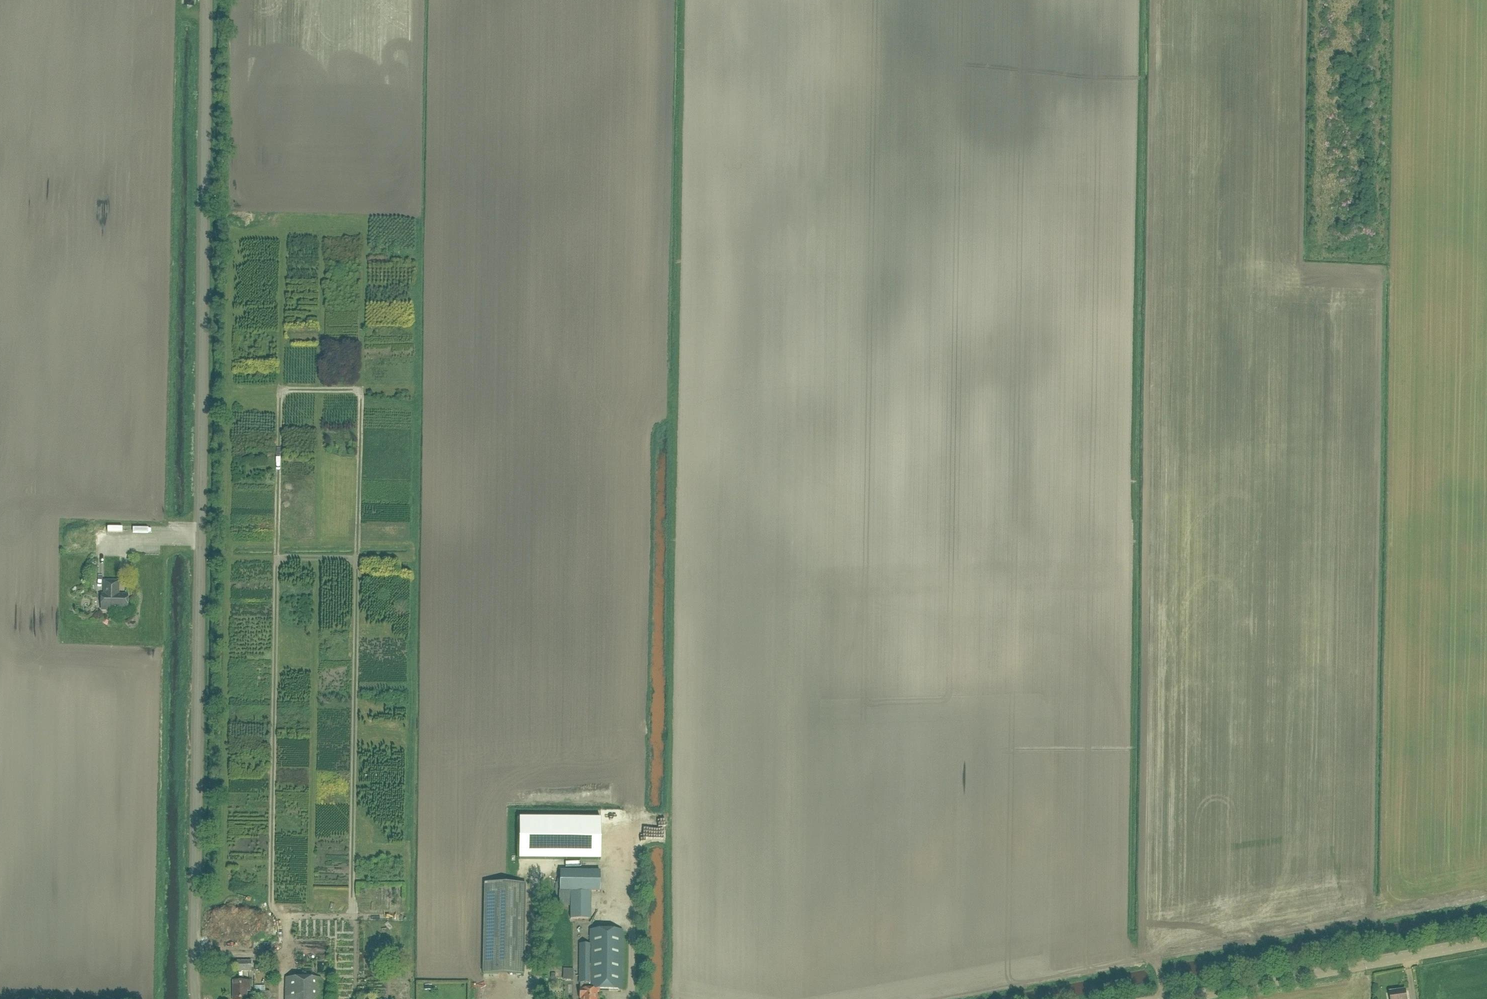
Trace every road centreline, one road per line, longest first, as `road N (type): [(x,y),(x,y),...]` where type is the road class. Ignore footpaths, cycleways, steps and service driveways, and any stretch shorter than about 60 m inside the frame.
road 1 (unclassified): [(195,998),(206,0)]
road 2 (tertiary): [(1174,998),(1486,941)]

